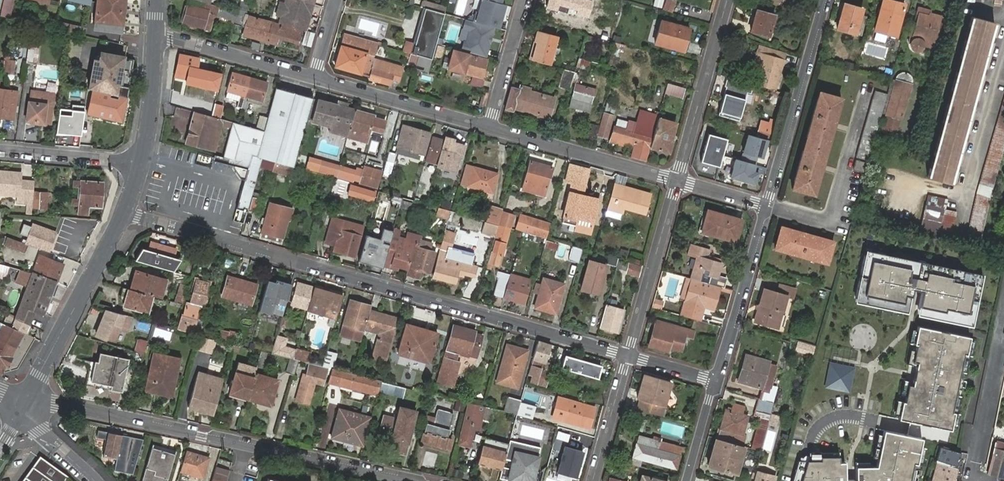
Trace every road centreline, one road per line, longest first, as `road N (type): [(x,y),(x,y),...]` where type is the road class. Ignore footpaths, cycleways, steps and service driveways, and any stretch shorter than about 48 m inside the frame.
road 1 (residential): [(124,212),(628,356)]
road 2 (residential): [(408,480),(92,410),(23,406)]
road 3 (secondary): [(23,406),(124,212)]
road 4 (residential): [(767,206),(823,0)]
road 5 (residential): [(677,181),(488,130)]
road 6 (residential): [(677,181),(726,0)]
road 7 (residential): [(716,381),(767,206)]
road 8 (residential): [(628,356),(677,181)]
road 9 (residential): [(488,130),(314,79)]
road 10 (residential): [(1003,54),(961,218)]
road 11 (residential): [(314,79),(154,33)]
road 12 (residential): [(142,161),(0,149)]
road 13 (residential): [(525,0),(488,130)]
road 14 (residential): [(594,480),(628,356)]
road 15 (secondary): [(142,161),(154,33)]

